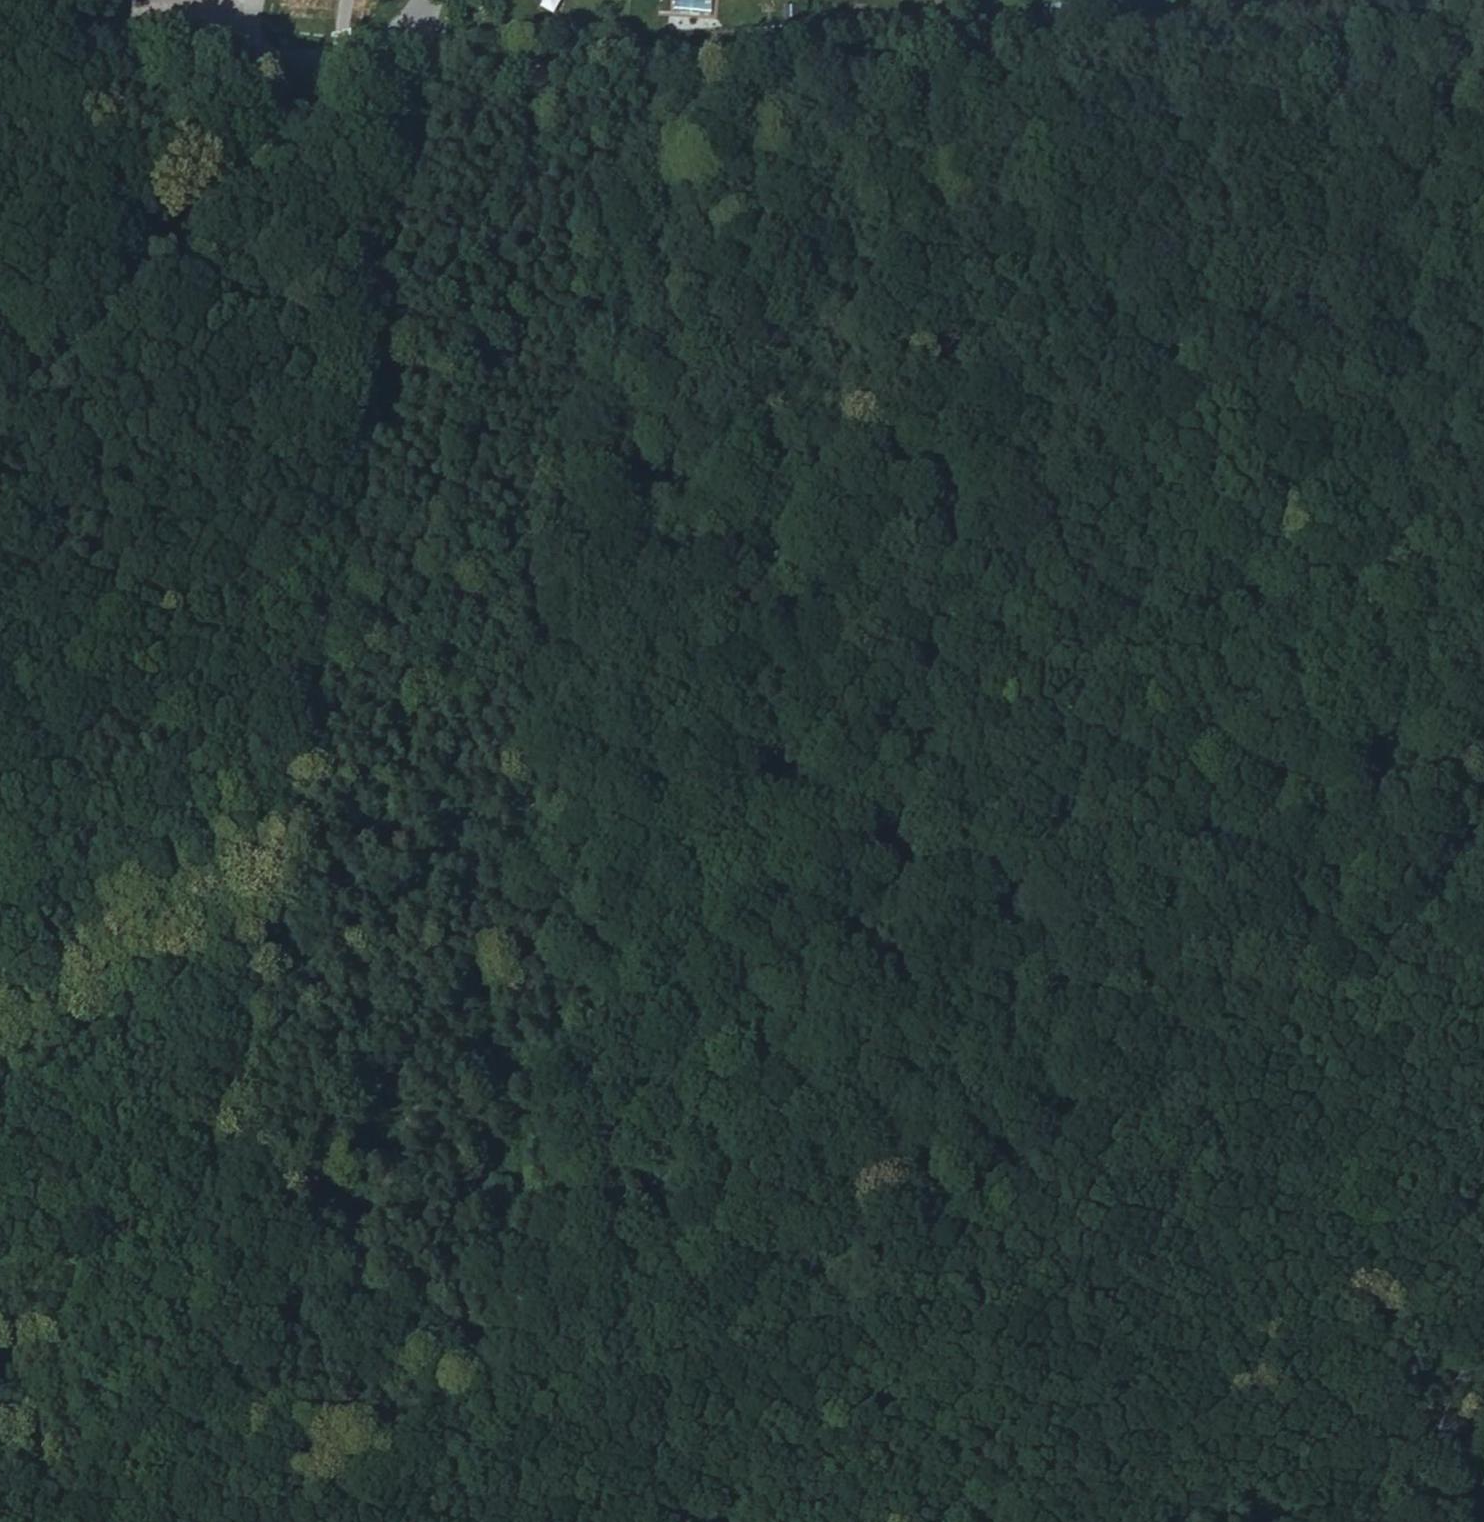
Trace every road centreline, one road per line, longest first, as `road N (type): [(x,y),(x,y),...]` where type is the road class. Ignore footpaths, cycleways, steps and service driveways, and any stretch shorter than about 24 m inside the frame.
road 1 (residential): [(420,0),(401,42),(307,62),(54,47)]

